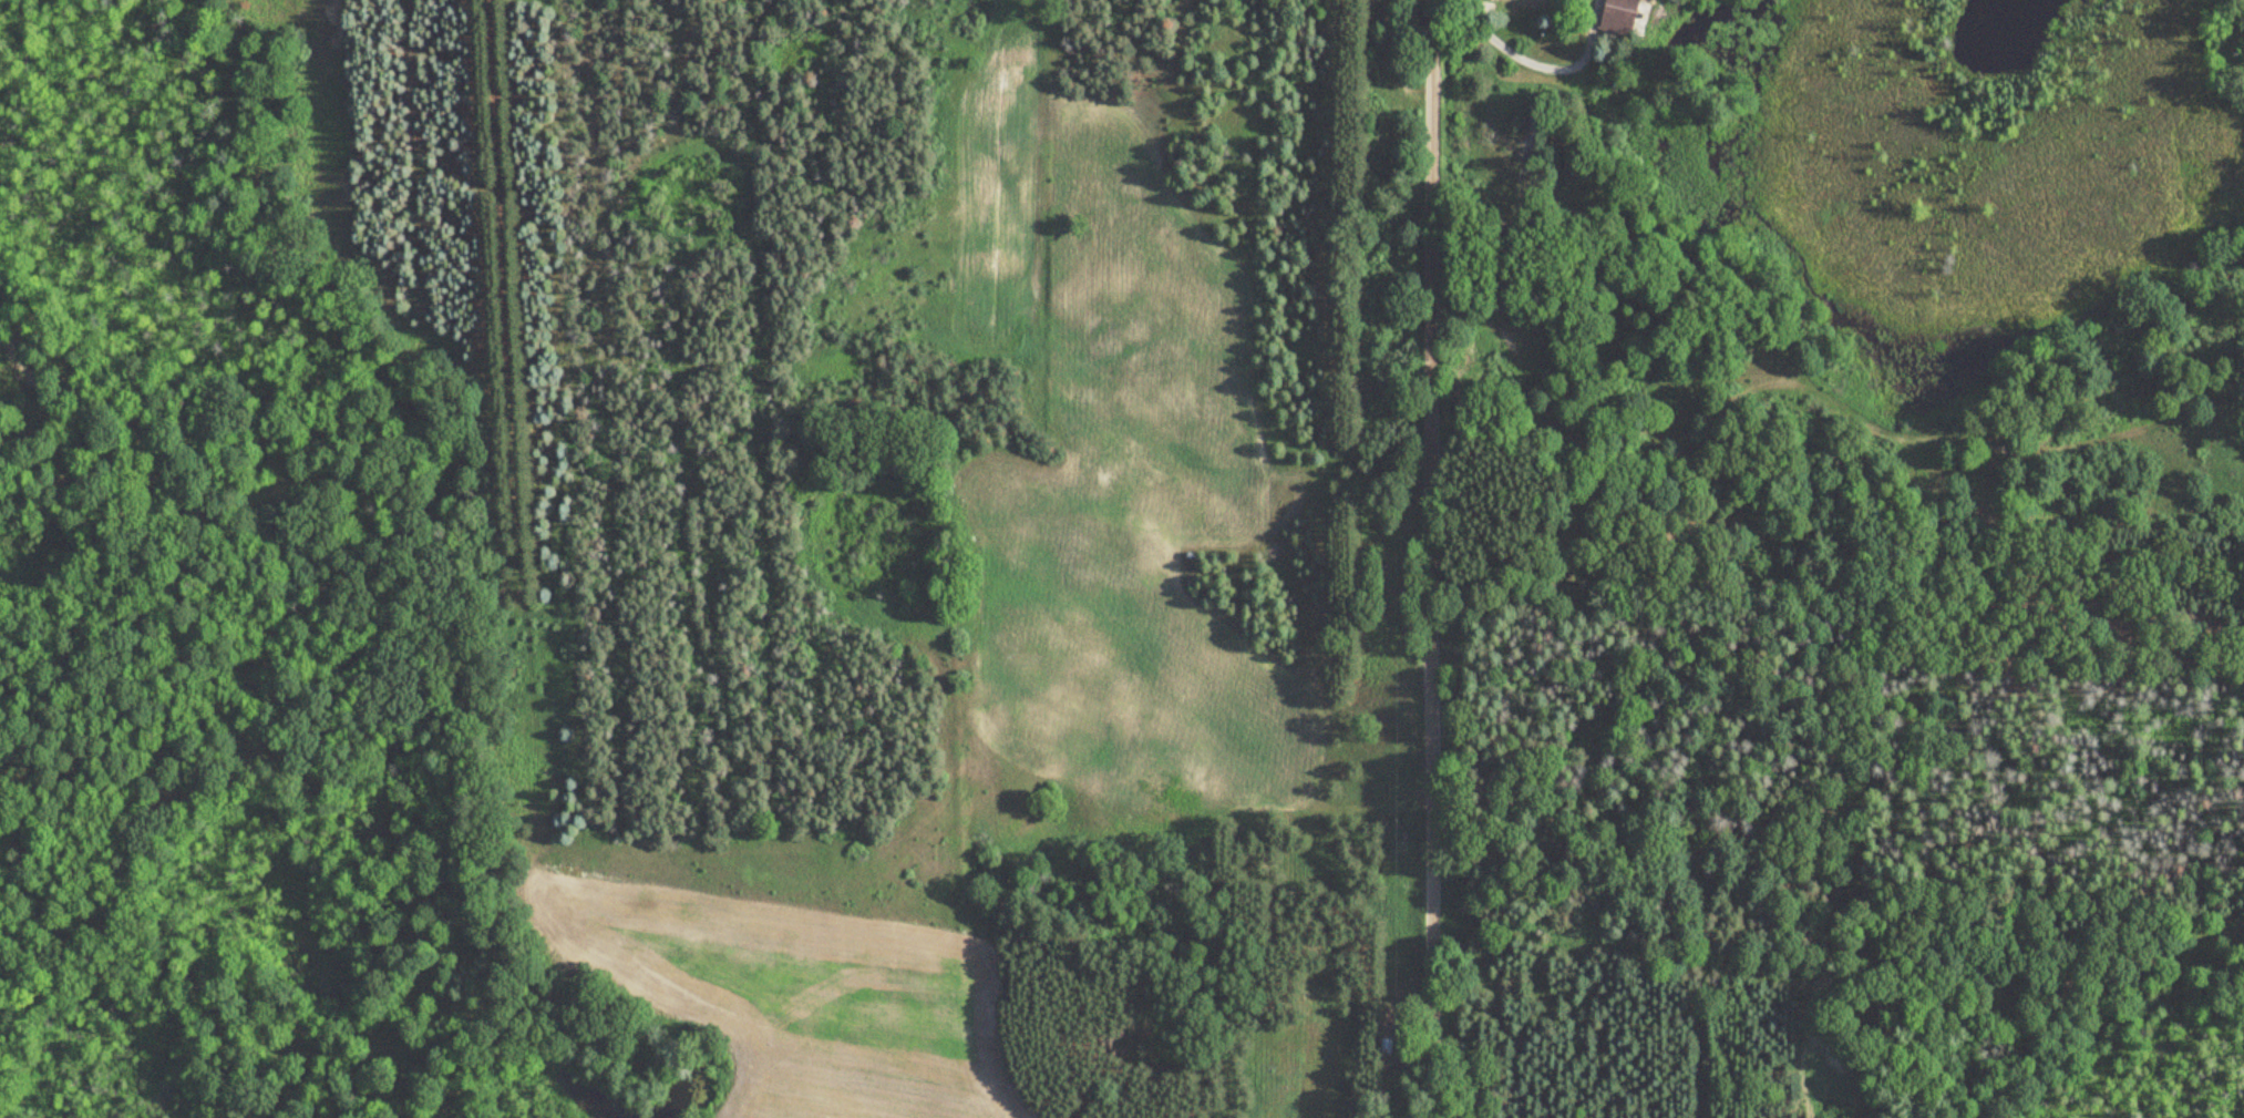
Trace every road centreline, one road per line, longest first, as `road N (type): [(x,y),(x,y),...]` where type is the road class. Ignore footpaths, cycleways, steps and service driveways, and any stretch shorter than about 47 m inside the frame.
road 1 (residential): [(1441,1117),(1438,0)]

